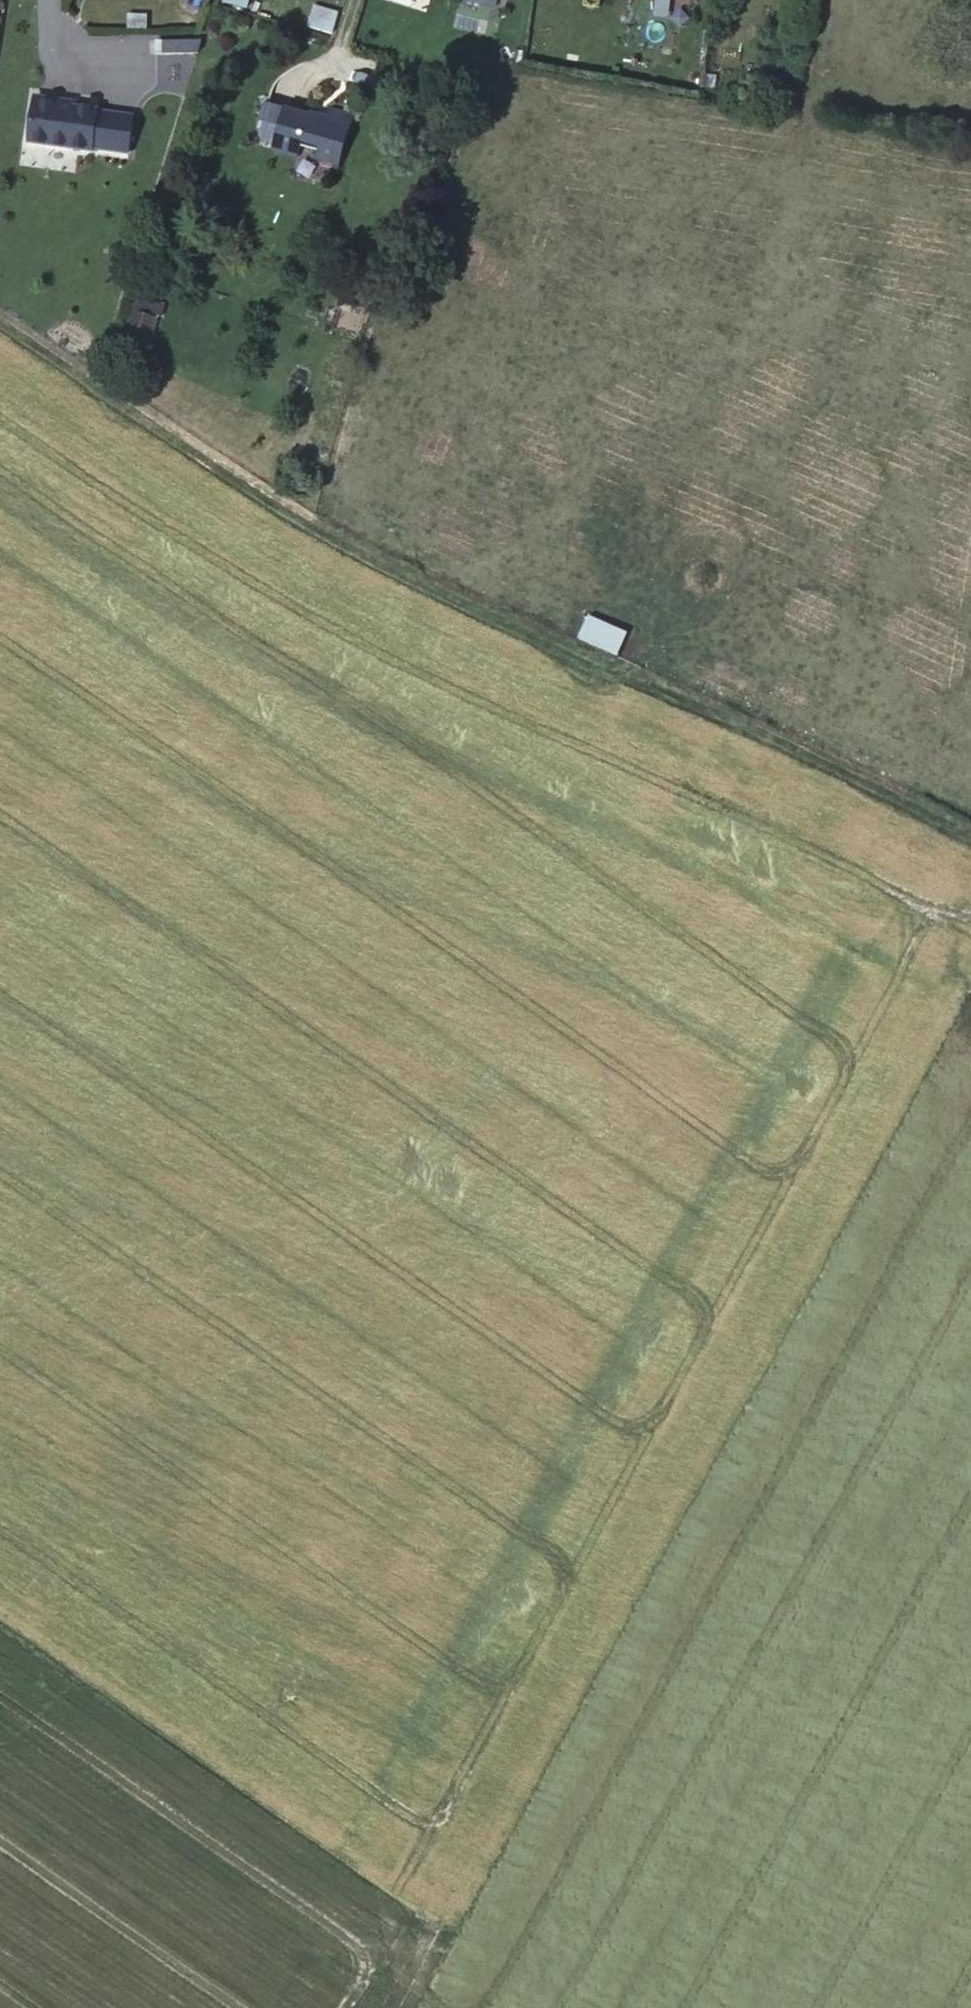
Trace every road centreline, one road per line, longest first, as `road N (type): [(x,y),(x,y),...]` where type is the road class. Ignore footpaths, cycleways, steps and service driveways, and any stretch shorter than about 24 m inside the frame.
road 1 (track): [(0,320),(369,558),(603,665),(698,699),(970,836)]

